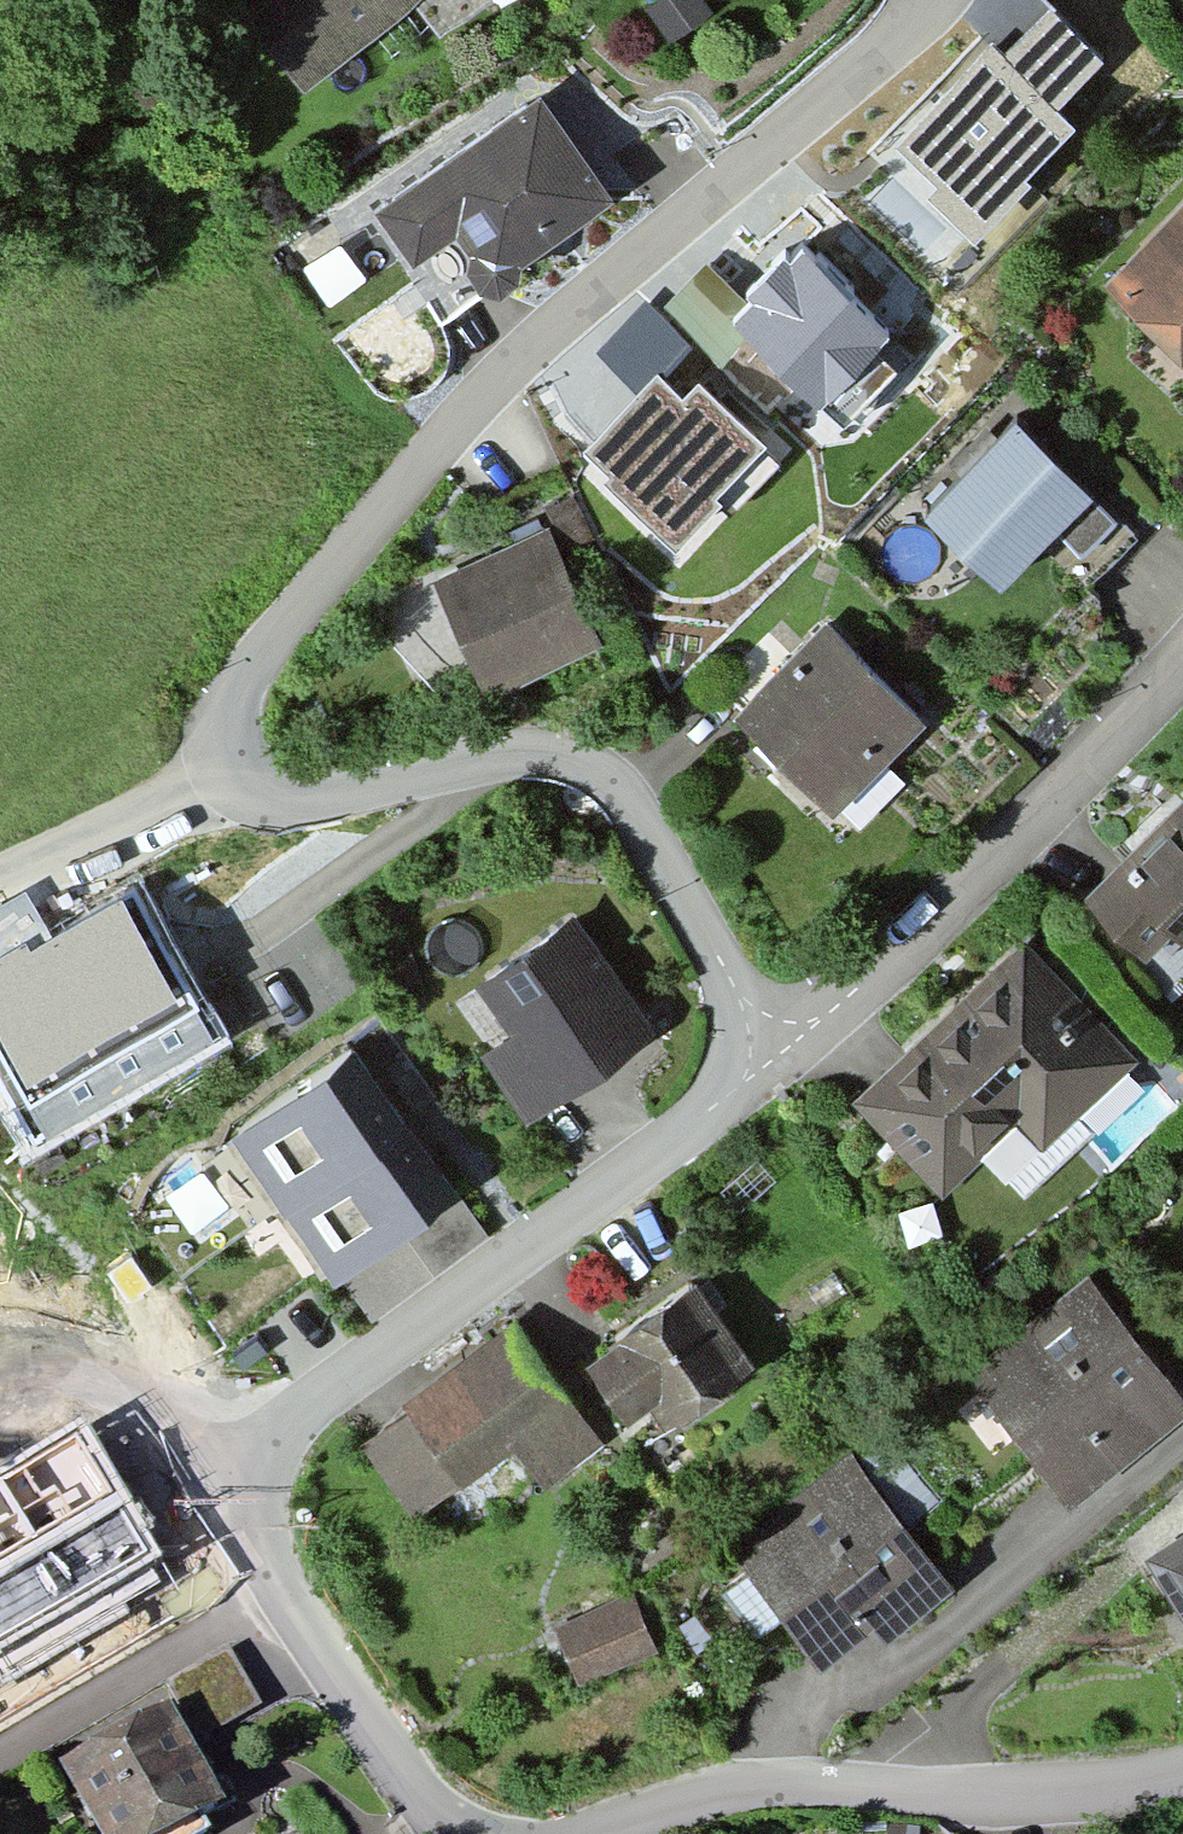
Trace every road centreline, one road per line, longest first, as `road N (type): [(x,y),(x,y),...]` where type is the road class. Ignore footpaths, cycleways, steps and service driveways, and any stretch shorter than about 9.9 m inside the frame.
road 1 (residential): [(798,1045),(293,1416),(269,1450),(255,1492),(271,1576),(417,1779),(478,1833)]
road 2 (residential): [(928,0),(796,140),(520,368),(244,670),(228,731),(240,769)]
road 3 (residential): [(240,769),(260,786),(316,791),(528,752),(588,757),(615,782),(798,1045)]
road 4 (residential): [(1182,1445),(837,1706),(764,1785)]
road 5 (residential): [(1182,678),(1075,797),(798,1045)]
road 6 (residential): [(764,1785),(1018,1793),(1182,1779)]
road 7 (residential): [(240,769),(0,871)]
road 8 (residential): [(590,1833),(764,1785)]

